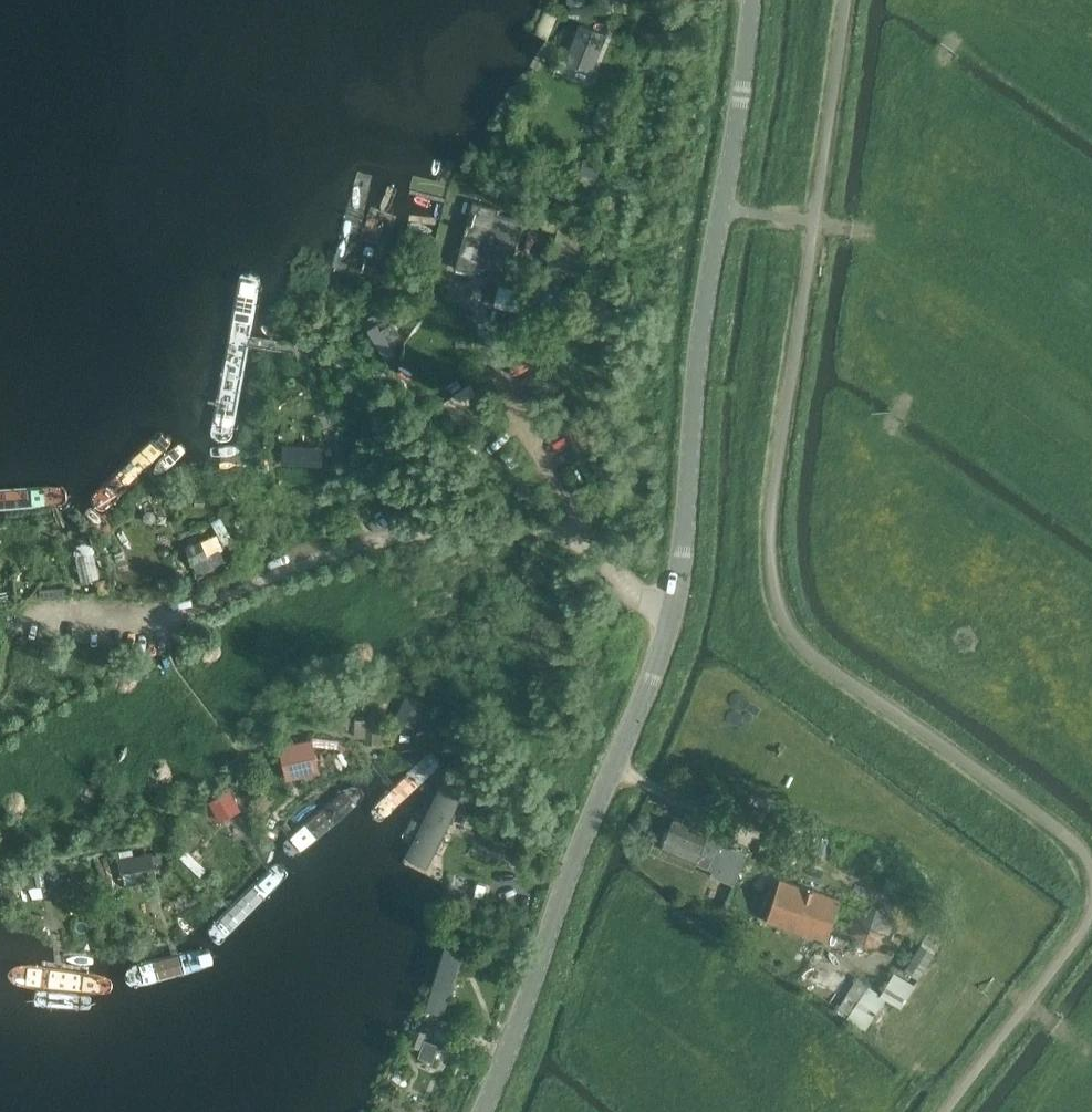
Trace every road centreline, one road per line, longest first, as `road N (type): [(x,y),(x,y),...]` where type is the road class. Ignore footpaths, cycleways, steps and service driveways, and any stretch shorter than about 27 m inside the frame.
road 1 (unclassified): [(29,610),(113,619),(195,611),(330,556),(470,528),(560,535),(668,616)]
road 2 (tertiary): [(668,616),(683,560),(702,319),(750,0)]
road 3 (tertiary): [(485,1111),(668,616)]
road 4 (track): [(960,289),(879,239),(814,222)]

